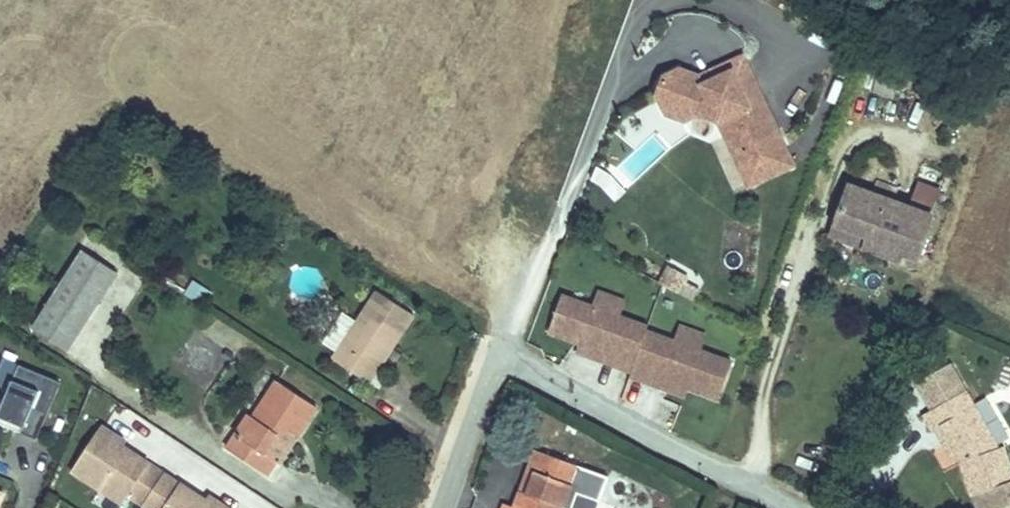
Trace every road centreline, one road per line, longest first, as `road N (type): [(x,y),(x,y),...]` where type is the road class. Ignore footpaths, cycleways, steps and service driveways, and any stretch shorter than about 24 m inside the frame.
road 1 (residential): [(442,507),(497,359),(799,507)]

